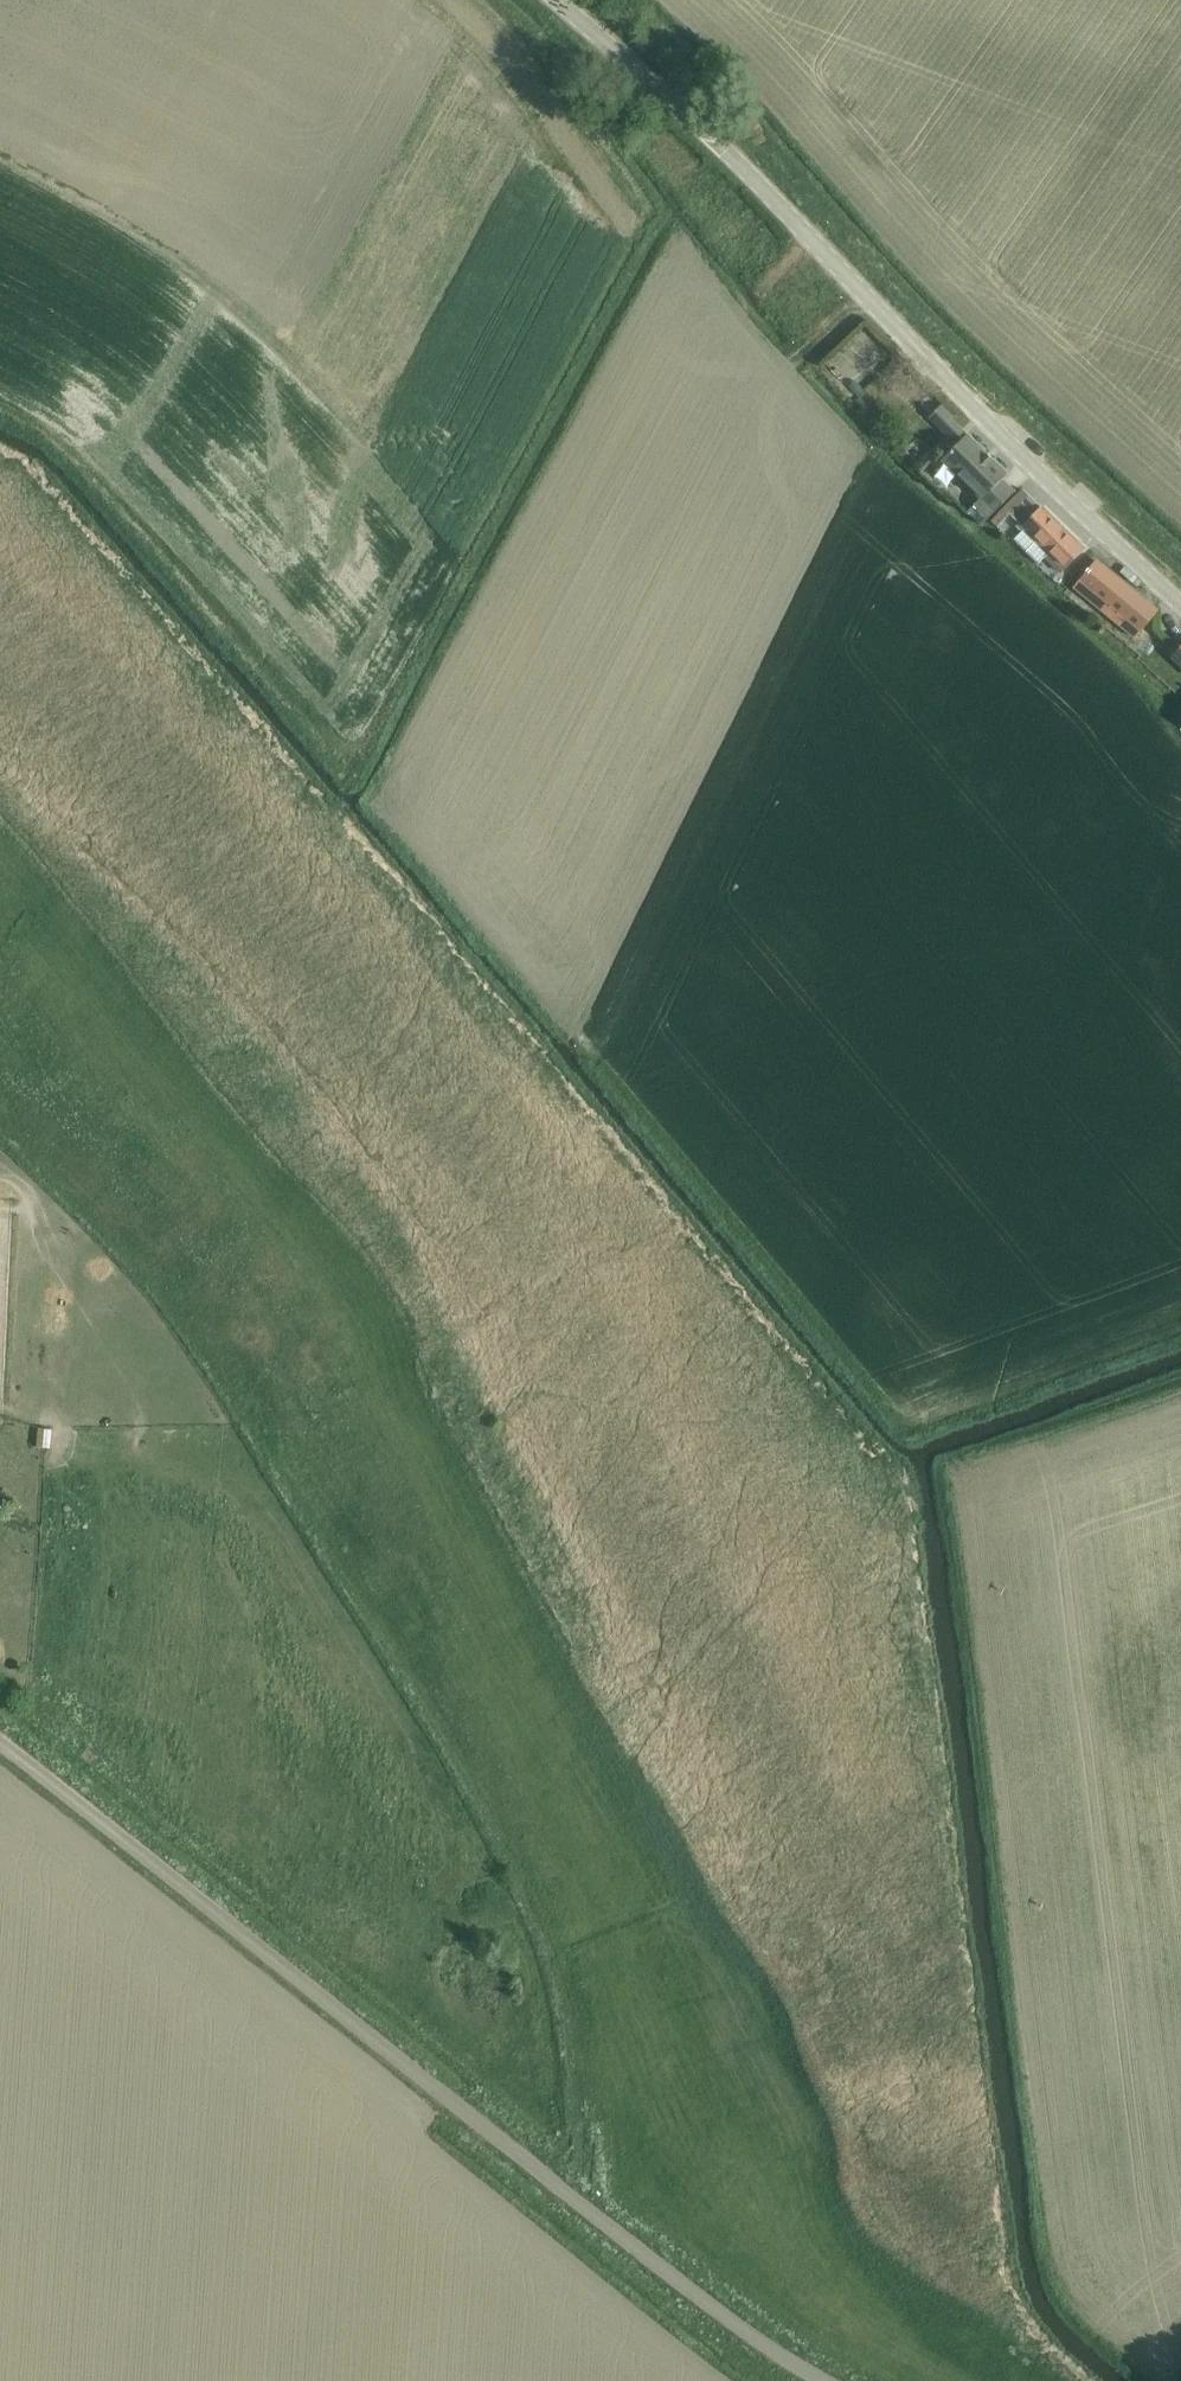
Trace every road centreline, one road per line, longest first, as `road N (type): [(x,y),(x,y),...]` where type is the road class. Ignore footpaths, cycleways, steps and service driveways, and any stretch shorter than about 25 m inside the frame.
road 1 (track): [(794,2380),(0,1736)]
road 2 (unclassified): [(1180,605),(999,433),(725,151),(557,0)]

